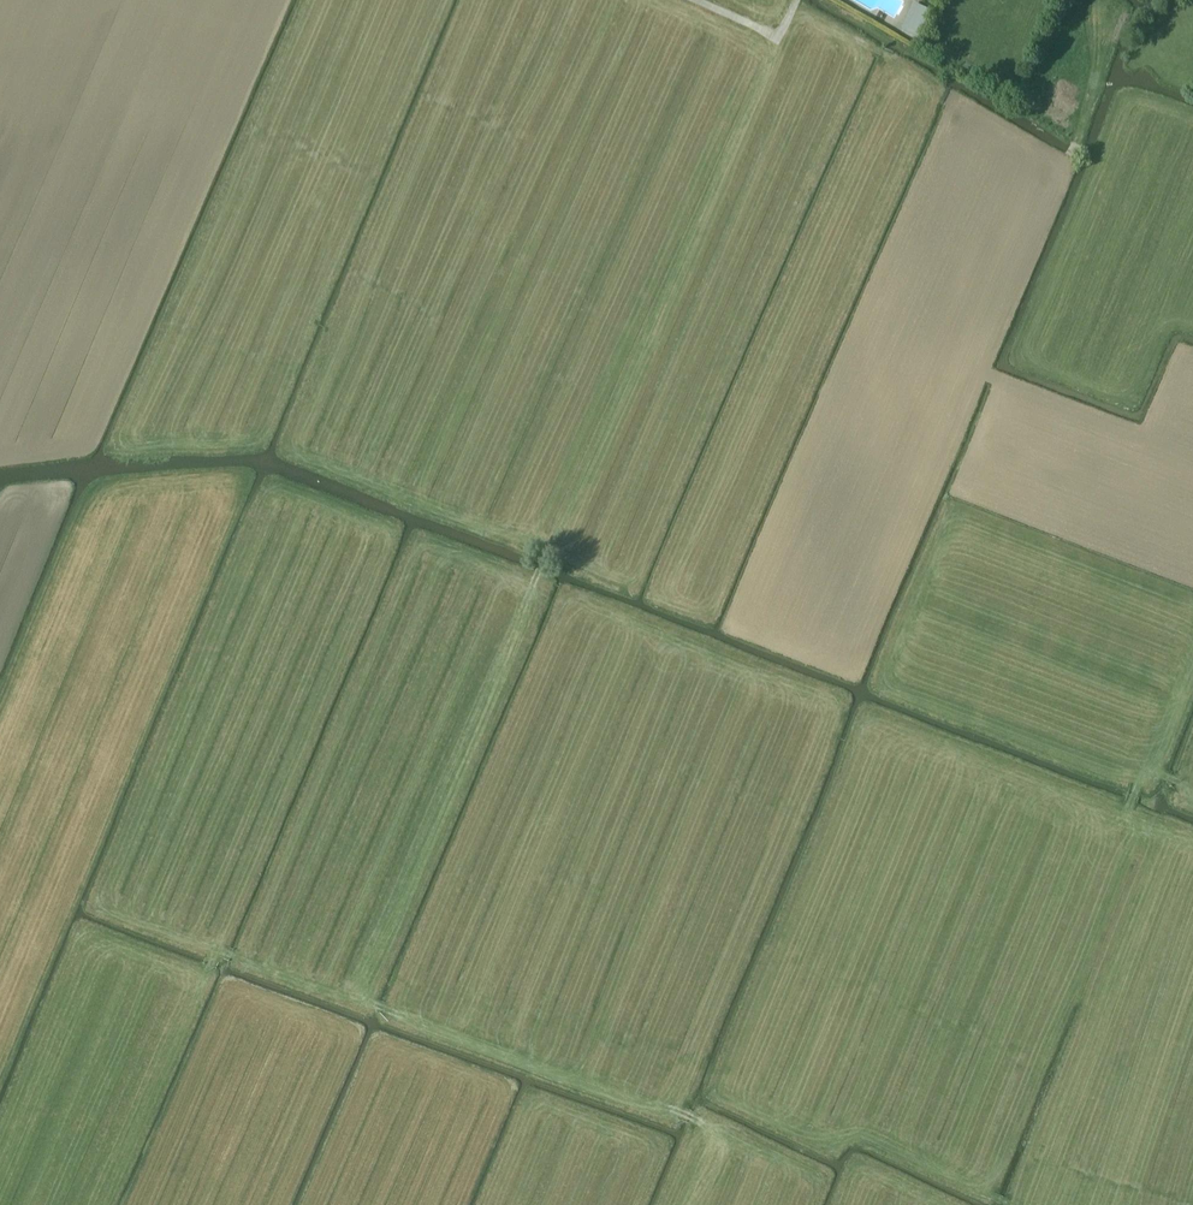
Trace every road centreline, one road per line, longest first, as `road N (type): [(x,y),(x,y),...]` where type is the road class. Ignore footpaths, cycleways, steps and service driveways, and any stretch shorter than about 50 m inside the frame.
road 1 (track): [(542,572),(780,30)]

